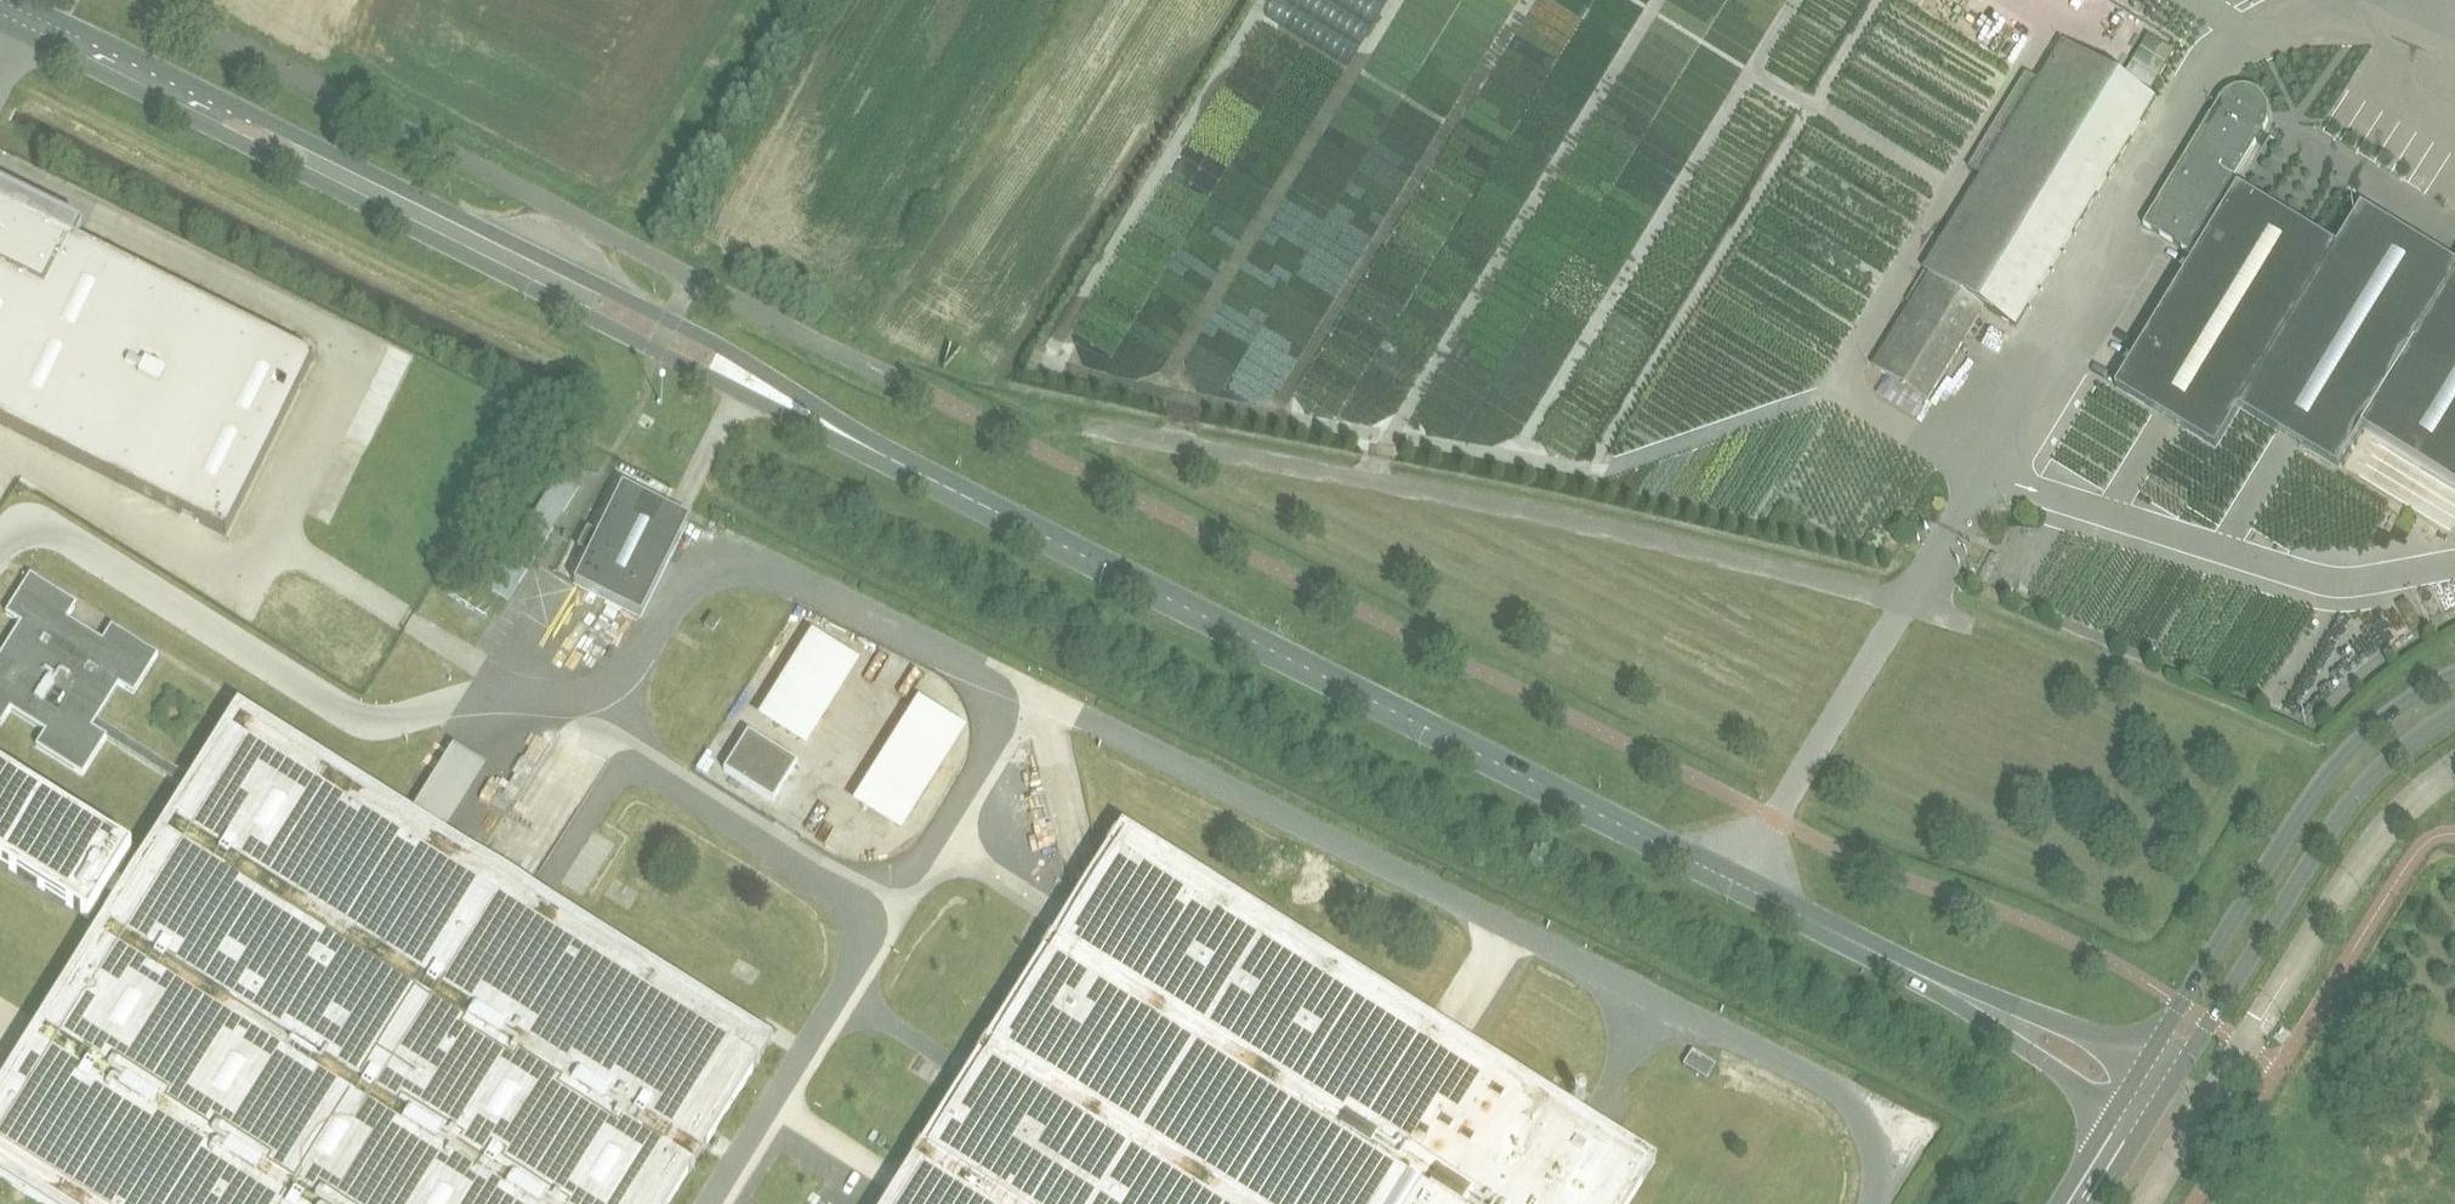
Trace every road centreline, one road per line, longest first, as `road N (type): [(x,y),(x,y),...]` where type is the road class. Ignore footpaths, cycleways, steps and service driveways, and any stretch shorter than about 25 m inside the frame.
road 1 (unclassified): [(2150,1095),(0,12)]
road 2 (unclassified): [(938,399),(150,0)]
road 3 (tertiary): [(2454,676),(2396,711),(2329,779),(2183,1005),(2177,1052)]
road 4 (tertiary): [(2177,1052),(2212,1024),(2320,850),(2376,777),(2454,711)]
road 5 (tertiary): [(2078,1203),(2150,1095)]

